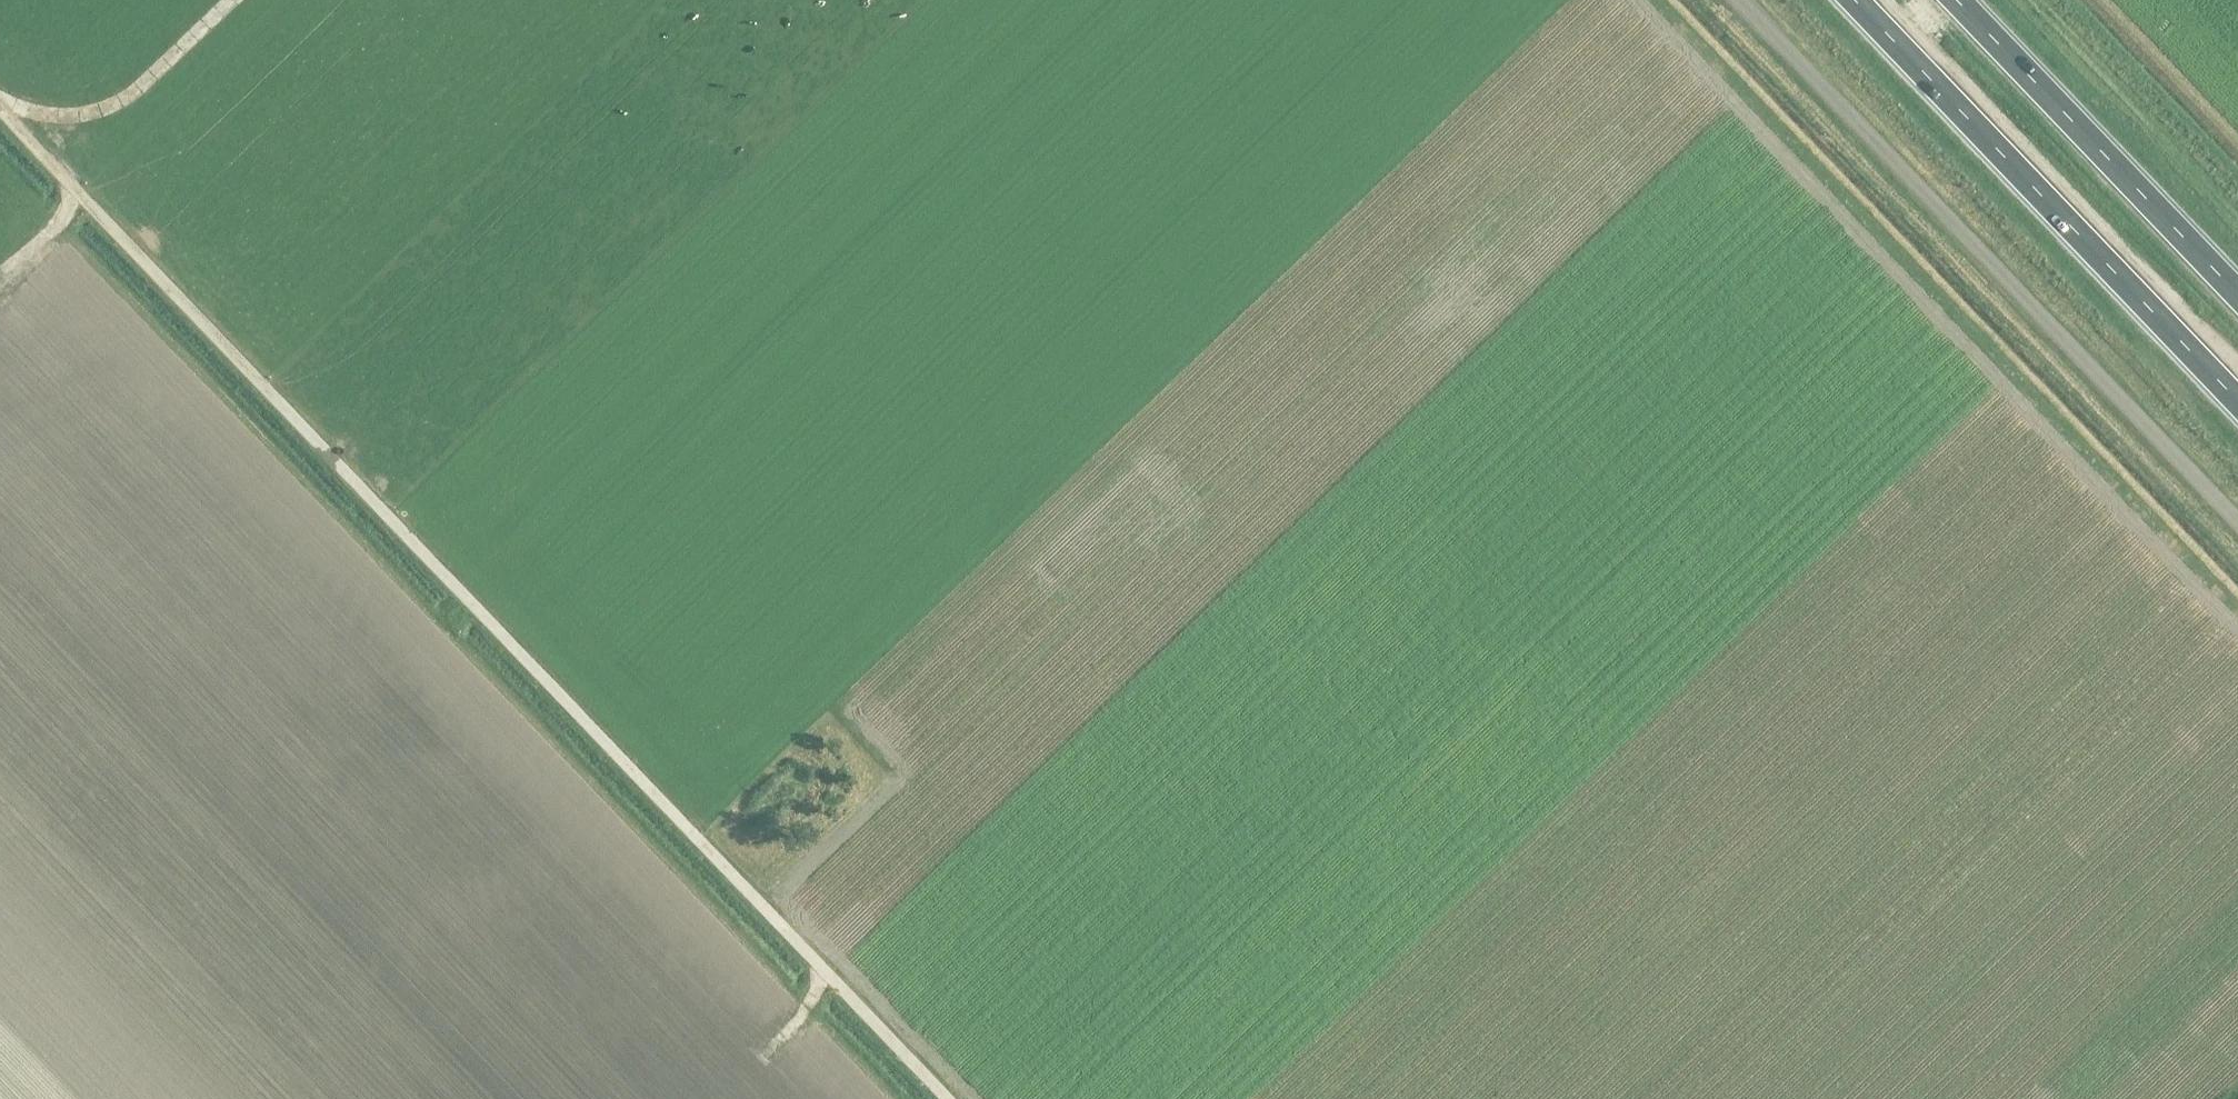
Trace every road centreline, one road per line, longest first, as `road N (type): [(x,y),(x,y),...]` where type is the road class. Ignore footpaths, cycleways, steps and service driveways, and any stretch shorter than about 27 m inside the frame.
road 1 (unclassified): [(2237,528),(1737,0)]
road 2 (trunk): [(1849,0),(2237,405)]
road 3 (trunk): [(2237,298),(1955,0)]

